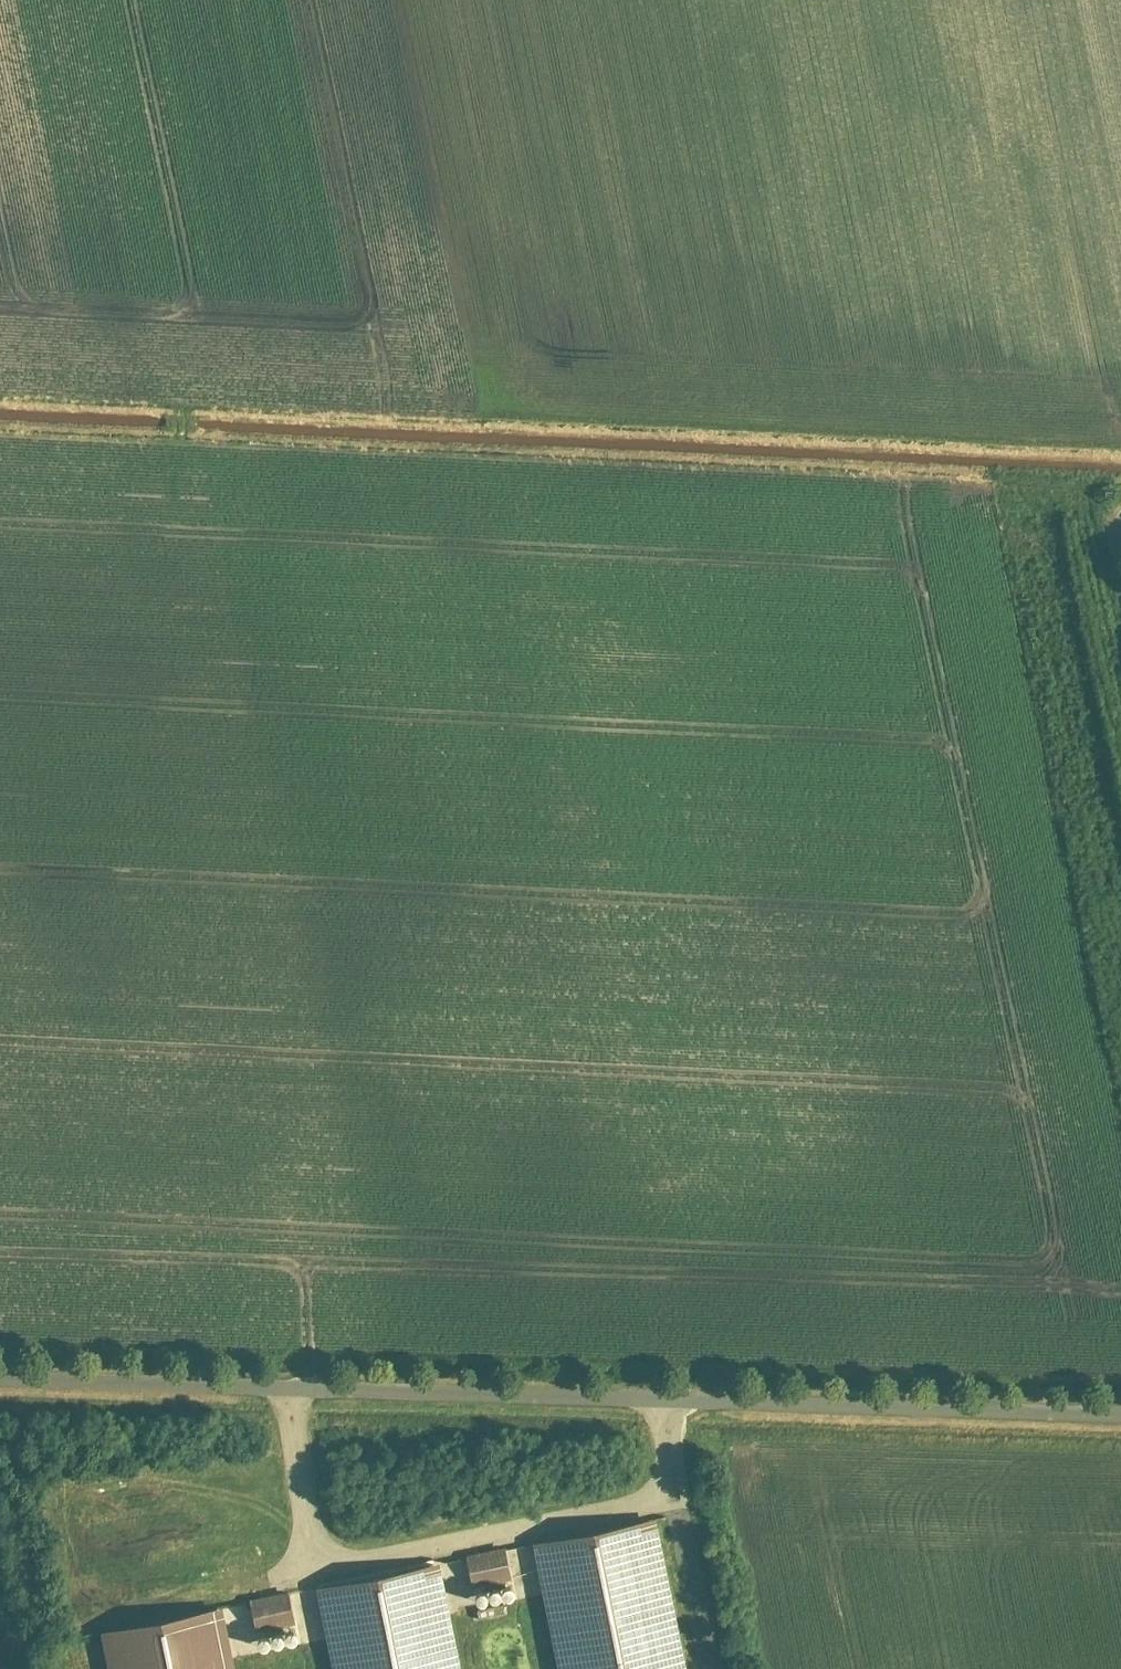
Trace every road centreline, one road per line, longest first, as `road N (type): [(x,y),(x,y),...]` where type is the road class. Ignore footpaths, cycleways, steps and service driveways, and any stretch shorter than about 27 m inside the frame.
road 1 (unclassified): [(0,1374),(1120,1409)]

